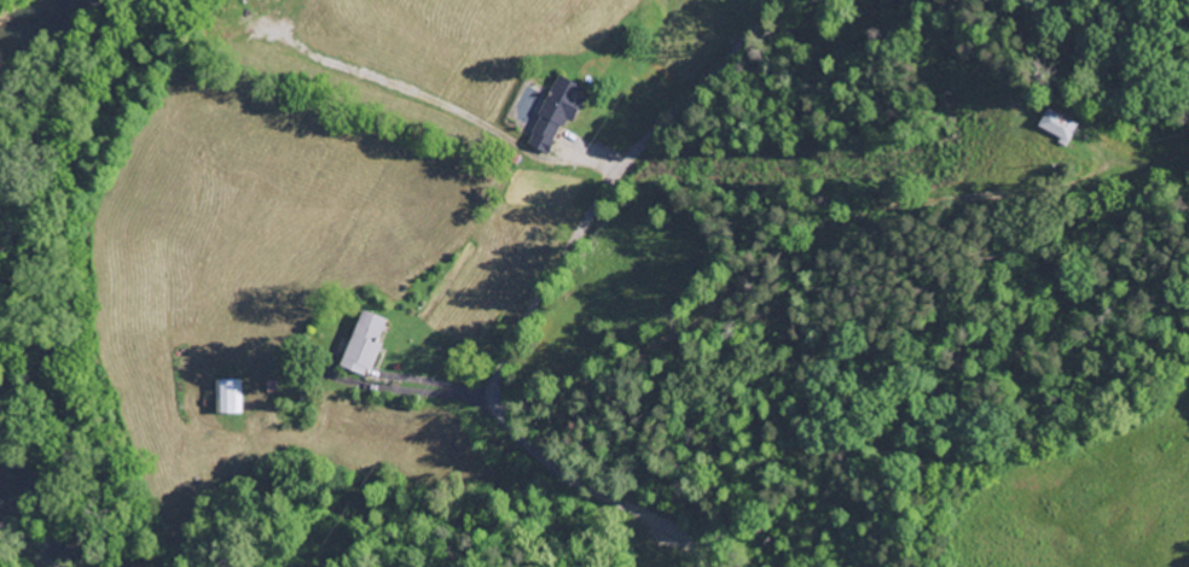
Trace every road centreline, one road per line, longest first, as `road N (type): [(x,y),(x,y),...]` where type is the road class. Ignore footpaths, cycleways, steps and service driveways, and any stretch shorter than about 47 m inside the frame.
road 1 (residential): [(703,566),(679,534),(570,478),(505,410),(497,388),(512,345),(610,181),(706,84),(773,0)]
road 2 (residential): [(497,388),(579,385),(640,343),(695,322),(776,250),(893,203),(1044,189),(1103,166)]

